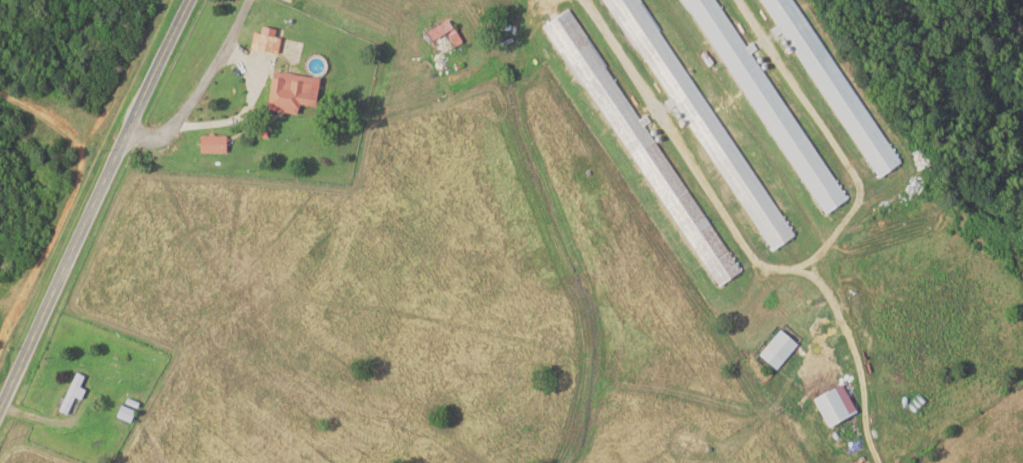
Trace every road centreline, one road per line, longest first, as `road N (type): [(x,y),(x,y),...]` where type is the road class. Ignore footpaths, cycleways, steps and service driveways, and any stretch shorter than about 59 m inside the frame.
road 1 (tertiary): [(0,398),(189,0)]

